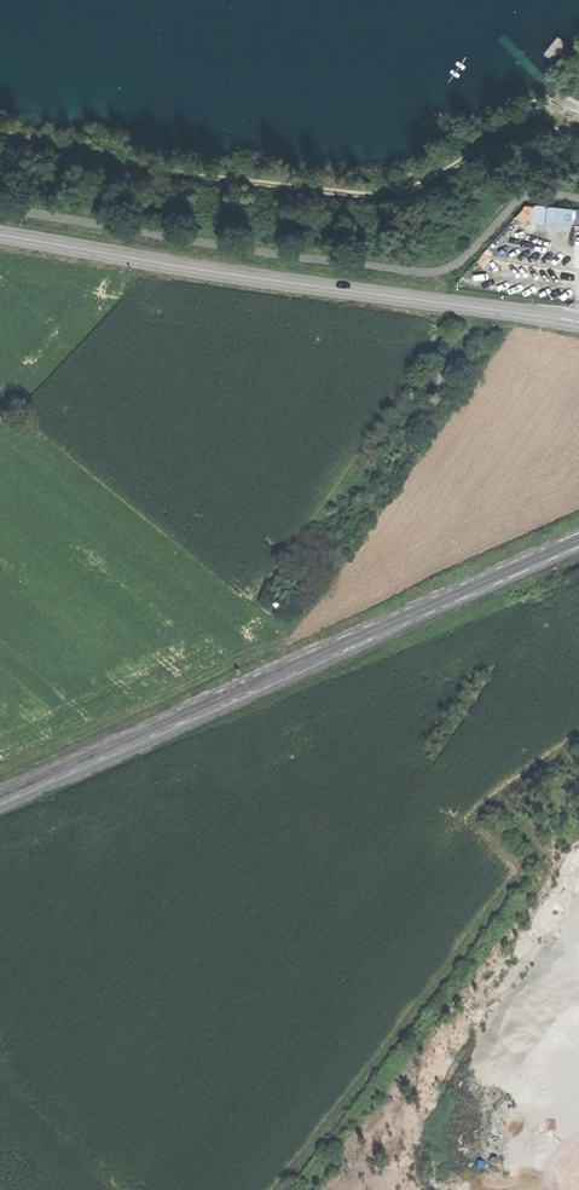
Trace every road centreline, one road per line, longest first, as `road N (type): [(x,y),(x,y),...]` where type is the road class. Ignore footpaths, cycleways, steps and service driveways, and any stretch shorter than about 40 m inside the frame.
road 1 (track): [(0,127),(165,171),(390,195),(450,171),(495,139),(578,132)]
road 2 (track): [(275,1189),(518,878),(478,822),(578,742)]
road 3 (secondary): [(0,234),(578,322)]

